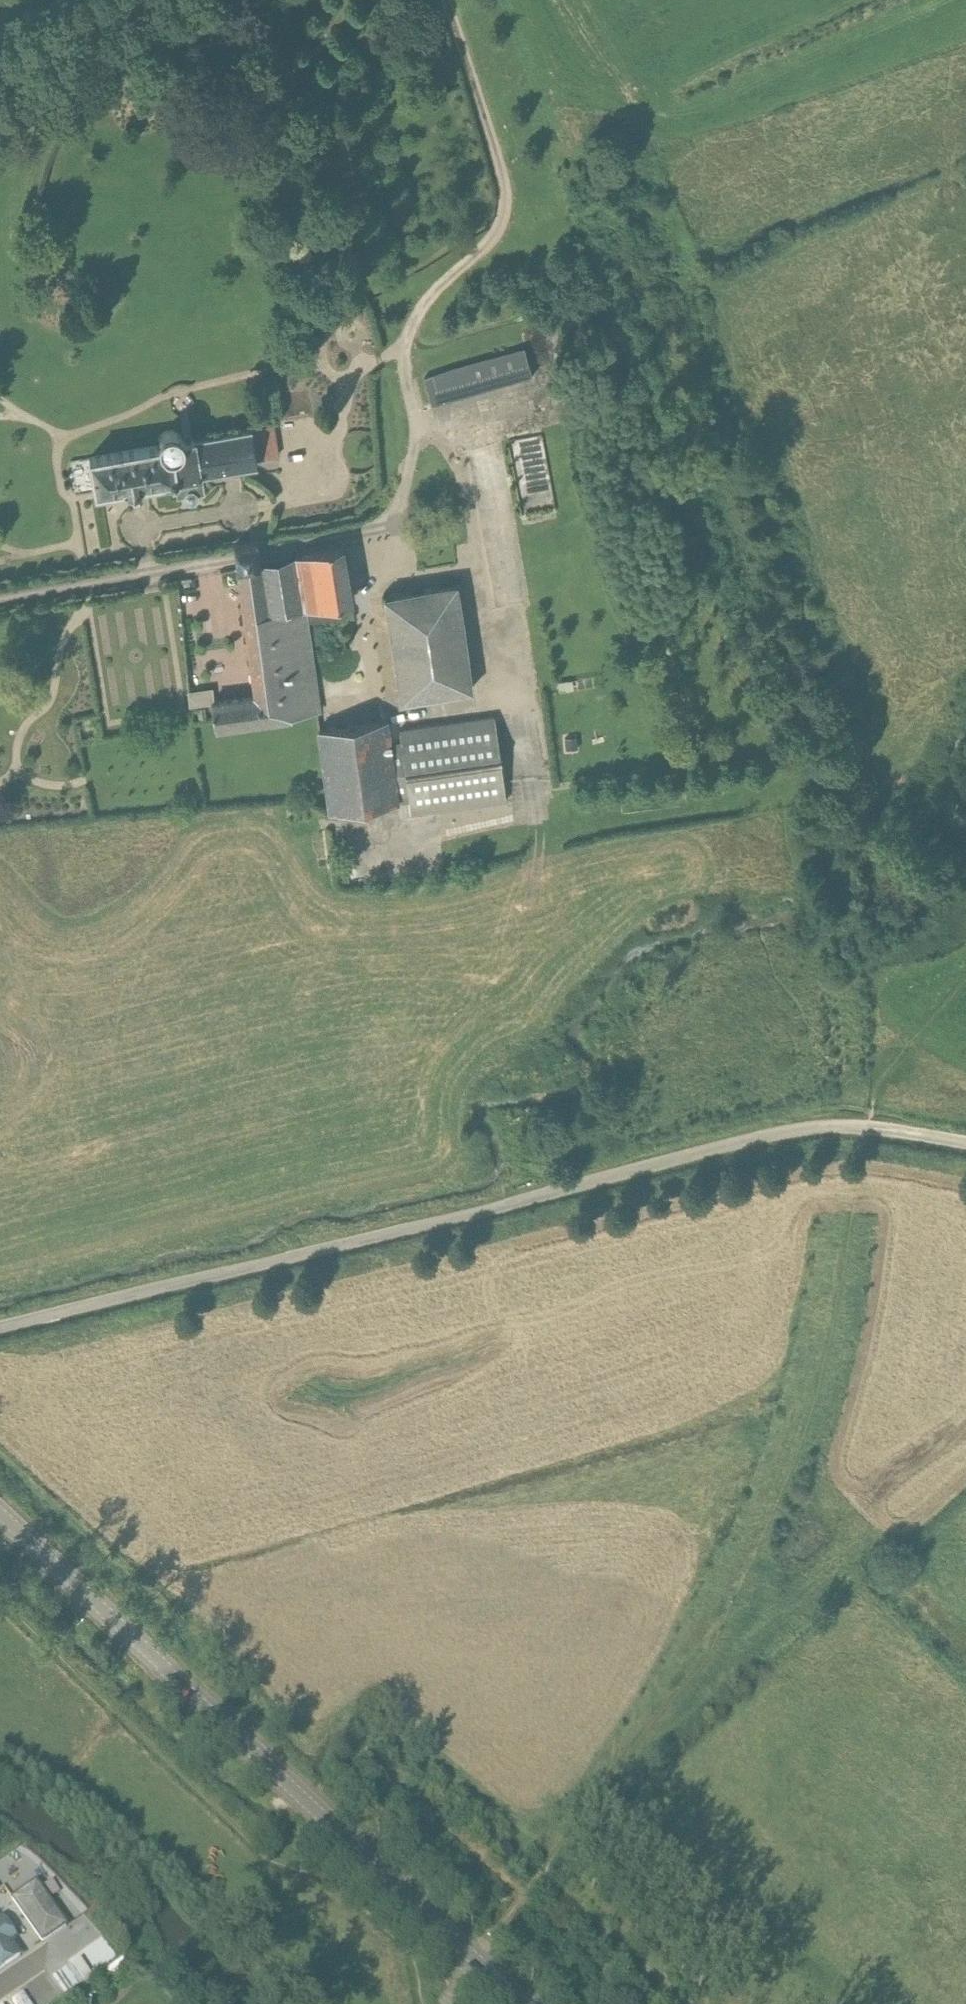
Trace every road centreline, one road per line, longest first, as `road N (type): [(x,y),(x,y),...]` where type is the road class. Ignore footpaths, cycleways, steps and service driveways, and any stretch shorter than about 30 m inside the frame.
road 1 (unclassified): [(0,1328),(797,1131),(864,1128),(965,1144)]
road 2 (secondary): [(525,2003),(0,1514)]
road 3 (track): [(259,554),(380,528),(392,513),(414,452),(407,336),(429,299),(503,222),(505,182),(446,0)]
road 4 (track): [(595,1803),(443,2003)]
road 5 (track): [(0,83),(131,0)]

